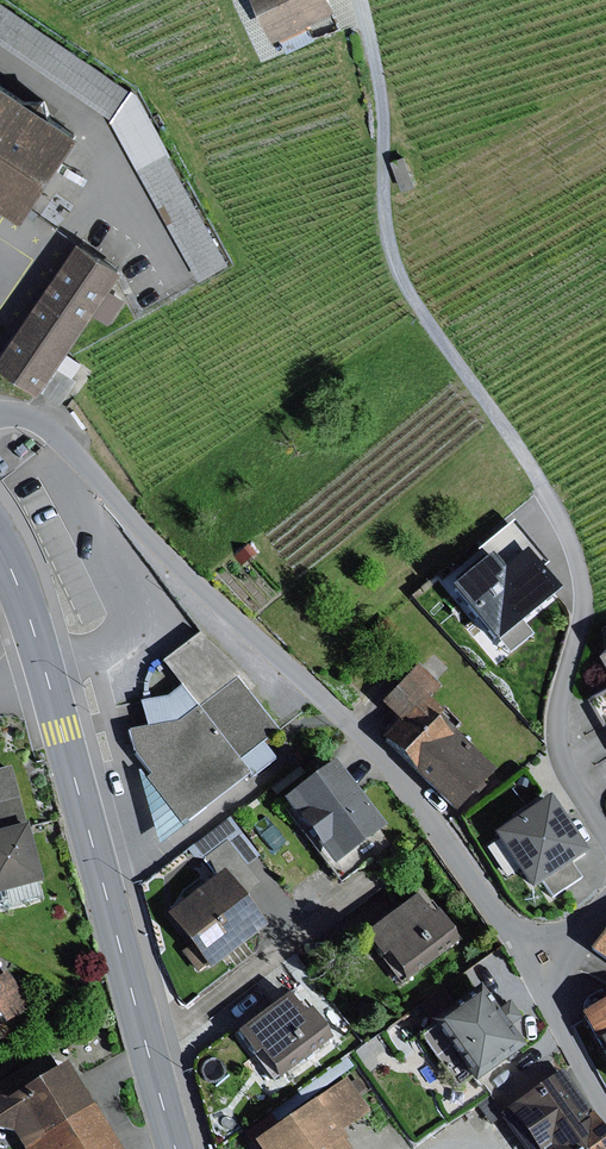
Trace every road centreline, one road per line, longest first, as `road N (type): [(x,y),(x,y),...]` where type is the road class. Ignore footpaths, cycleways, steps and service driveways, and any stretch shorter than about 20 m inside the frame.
road 1 (residential): [(362,0),(382,94),(393,257),(405,287),(535,472),(584,582),(557,741),(568,775),(605,833)]
road 2 (residential): [(0,413),(49,427),(196,583),(387,760),(514,933)]
road 3 (primary): [(175,1148),(44,667)]
road 4 (primary): [(44,667),(0,547)]

